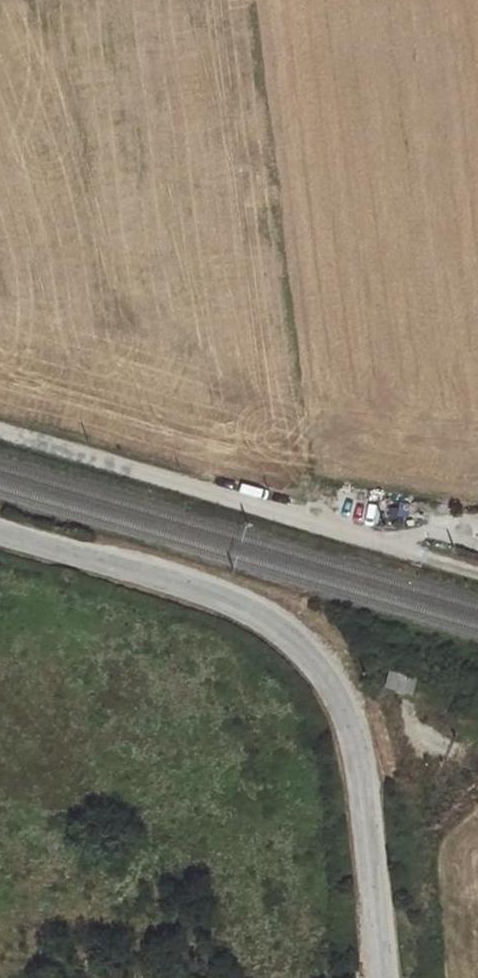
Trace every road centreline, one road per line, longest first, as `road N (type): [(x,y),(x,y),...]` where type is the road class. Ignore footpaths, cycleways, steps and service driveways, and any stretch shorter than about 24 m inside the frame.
road 1 (unclassified): [(387,977),(353,729),(316,662),(247,607),(0,531)]
road 2 (track): [(0,432),(477,570)]

